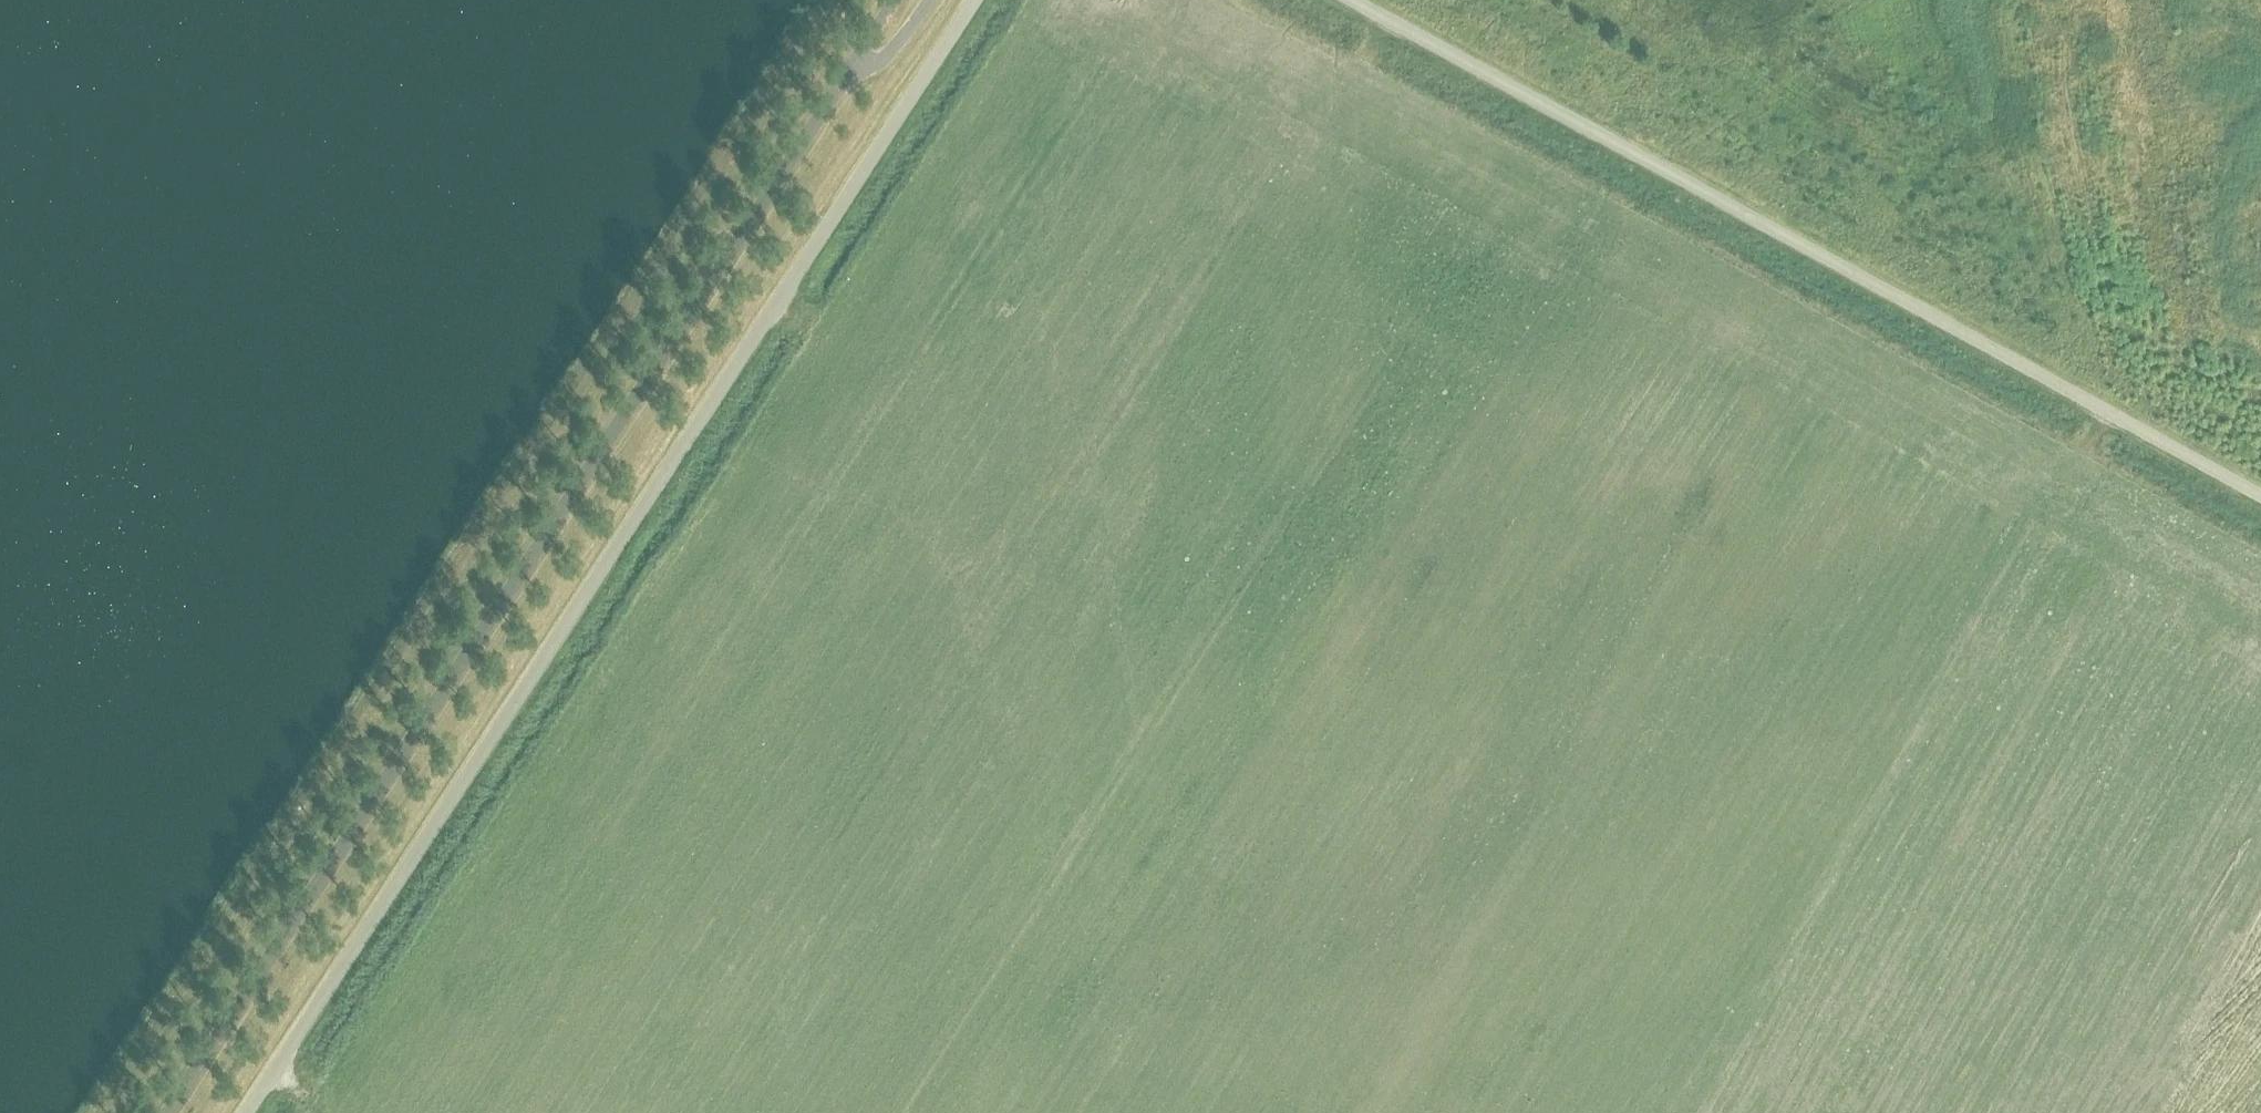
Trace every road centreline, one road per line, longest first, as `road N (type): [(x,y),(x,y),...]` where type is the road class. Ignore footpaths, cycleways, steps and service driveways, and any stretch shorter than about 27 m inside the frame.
road 1 (unclassified): [(246,1112),(975,0)]
road 2 (unclassified): [(2260,495),(1358,0)]

